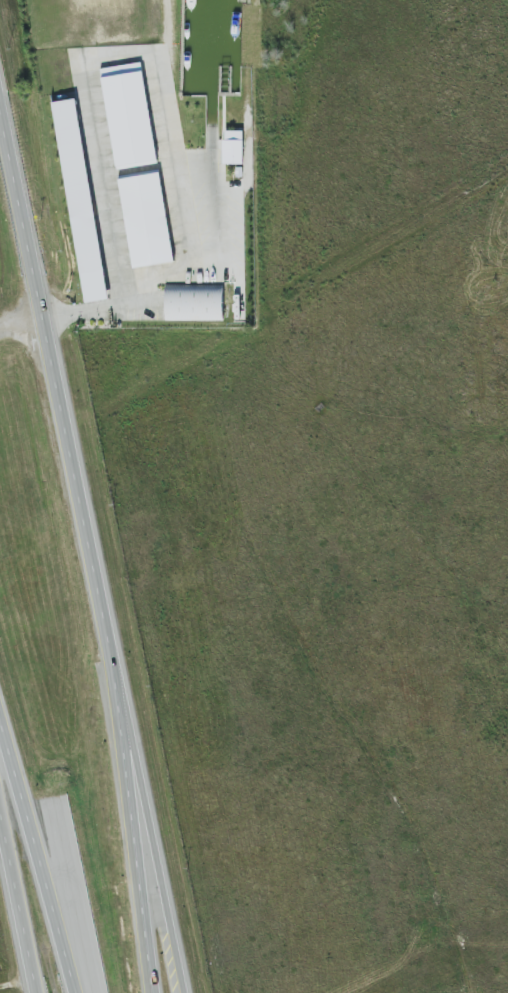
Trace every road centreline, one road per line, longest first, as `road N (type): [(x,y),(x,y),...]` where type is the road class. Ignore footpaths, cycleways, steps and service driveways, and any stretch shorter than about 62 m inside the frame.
road 1 (trunk): [(101,584),(0,105)]
road 2 (secondary): [(188,992),(101,584)]
road 3 (motorway): [(158,992),(101,584)]
road 4 (motorway): [(0,714),(79,992)]
road 5 (secondary): [(0,801),(40,992)]

